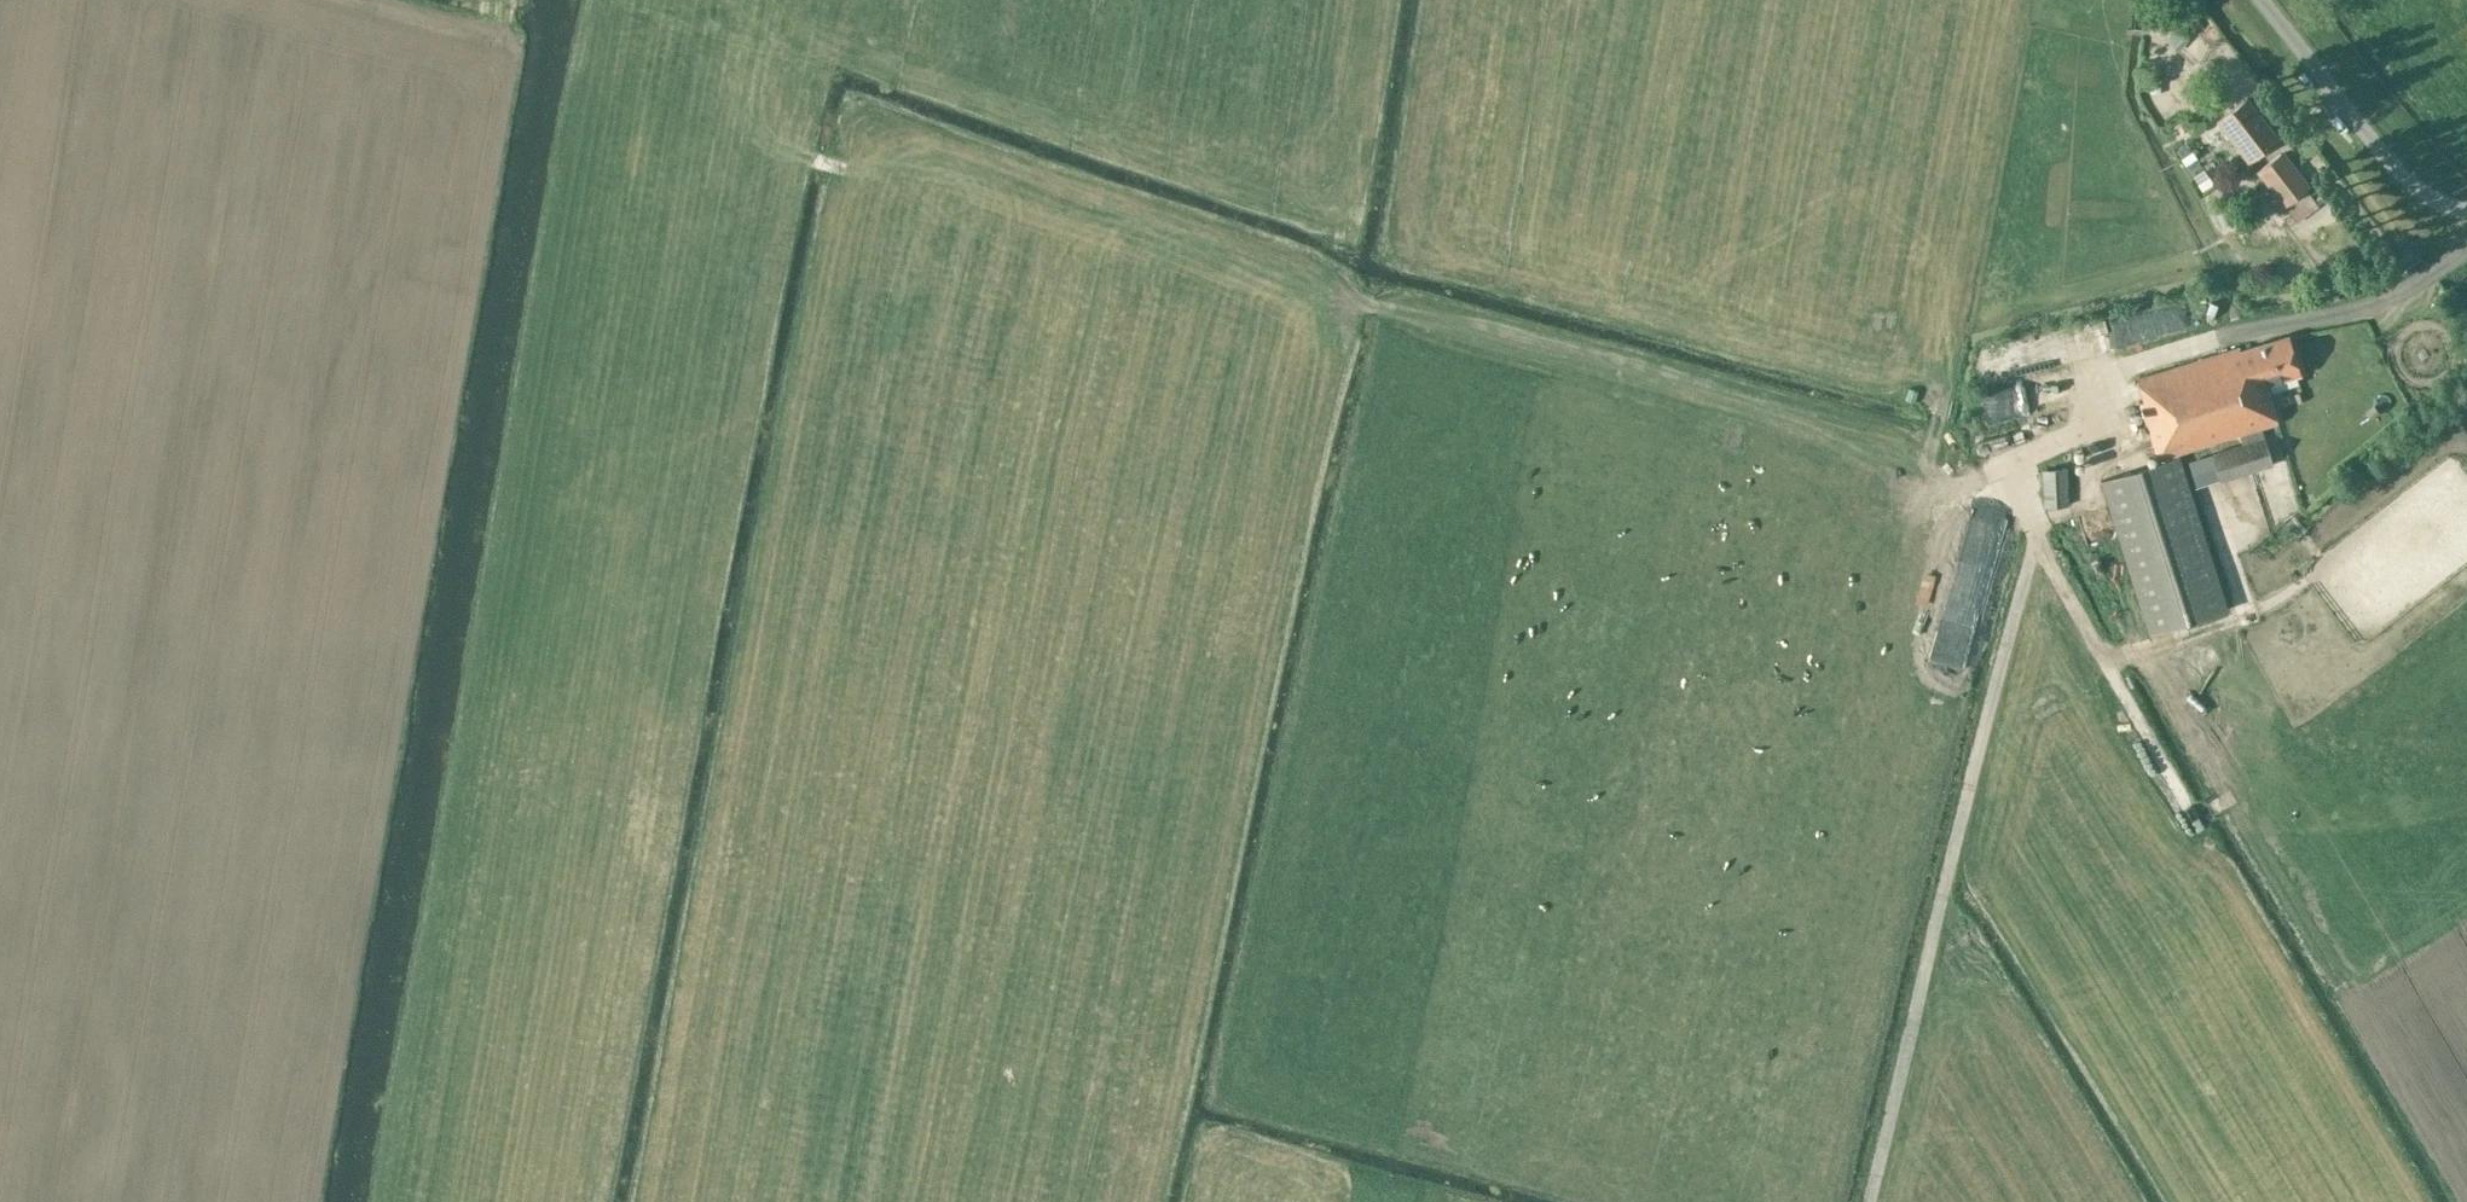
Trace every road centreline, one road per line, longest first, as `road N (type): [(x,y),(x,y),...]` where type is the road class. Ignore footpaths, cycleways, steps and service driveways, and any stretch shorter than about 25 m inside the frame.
road 1 (unclassified): [(2260,0),(2388,166),(2415,191),(2466,212)]

